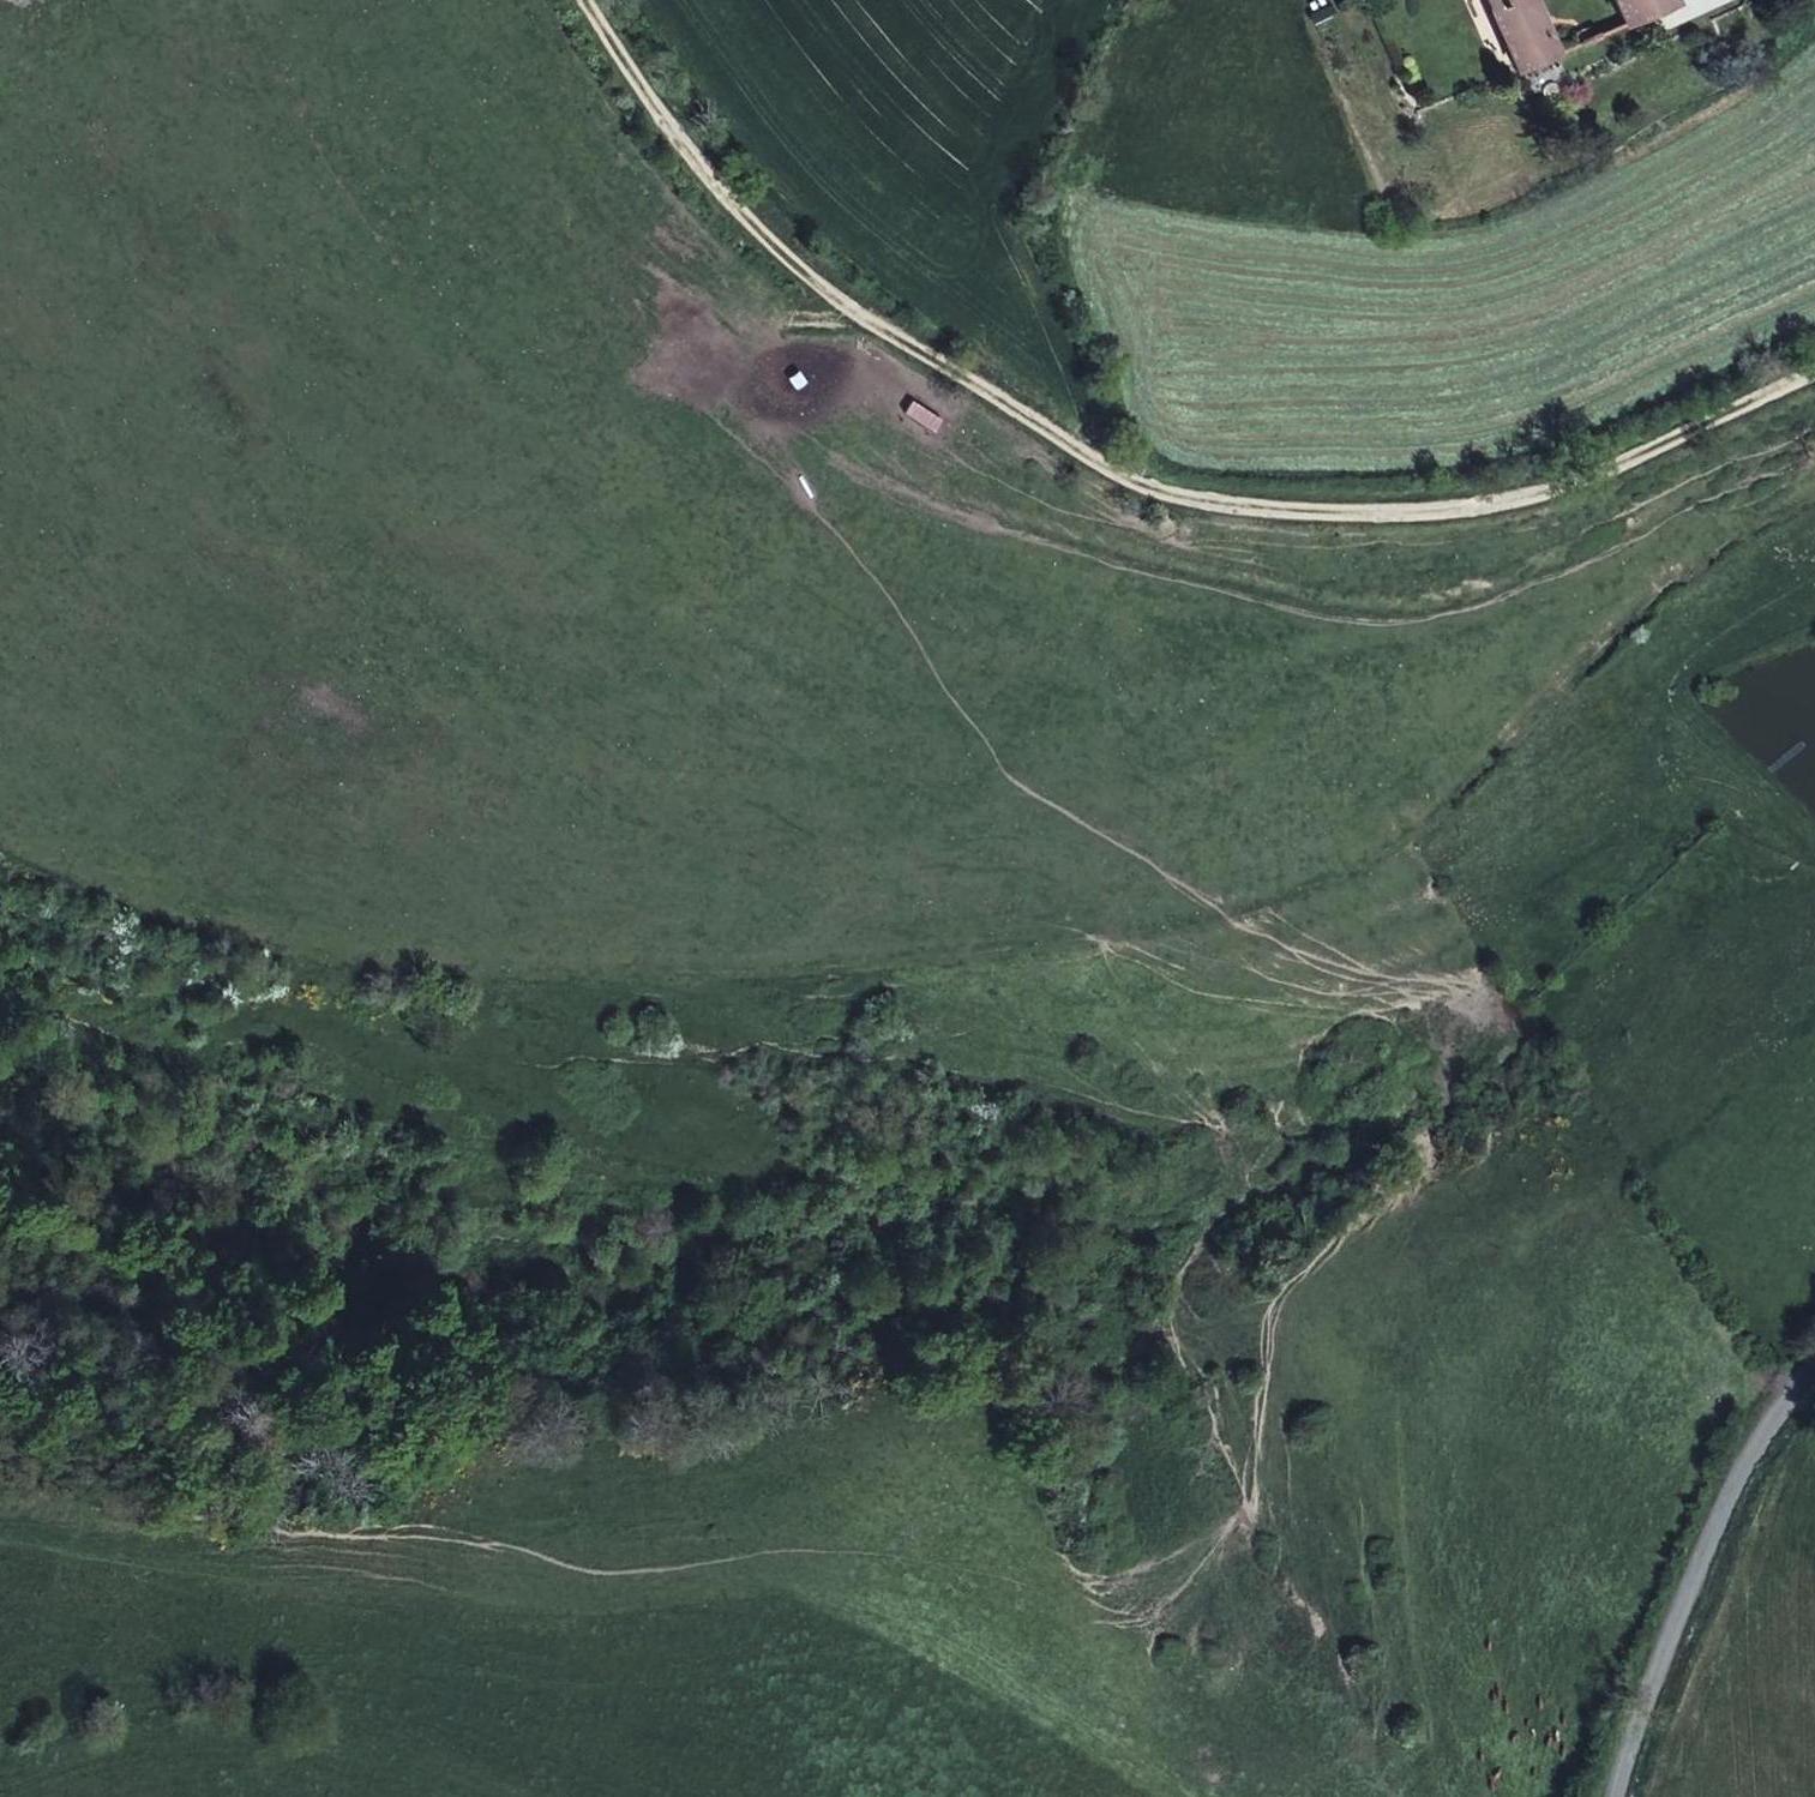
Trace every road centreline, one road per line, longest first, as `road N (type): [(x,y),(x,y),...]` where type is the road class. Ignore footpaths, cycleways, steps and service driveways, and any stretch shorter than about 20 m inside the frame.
road 1 (track): [(606,0),(709,171),(785,250),(1111,465),(1262,508),(1424,516),(1814,374)]
road 2 (residential): [(1814,1343),(1725,1469),(1662,1603),(1593,1796)]

